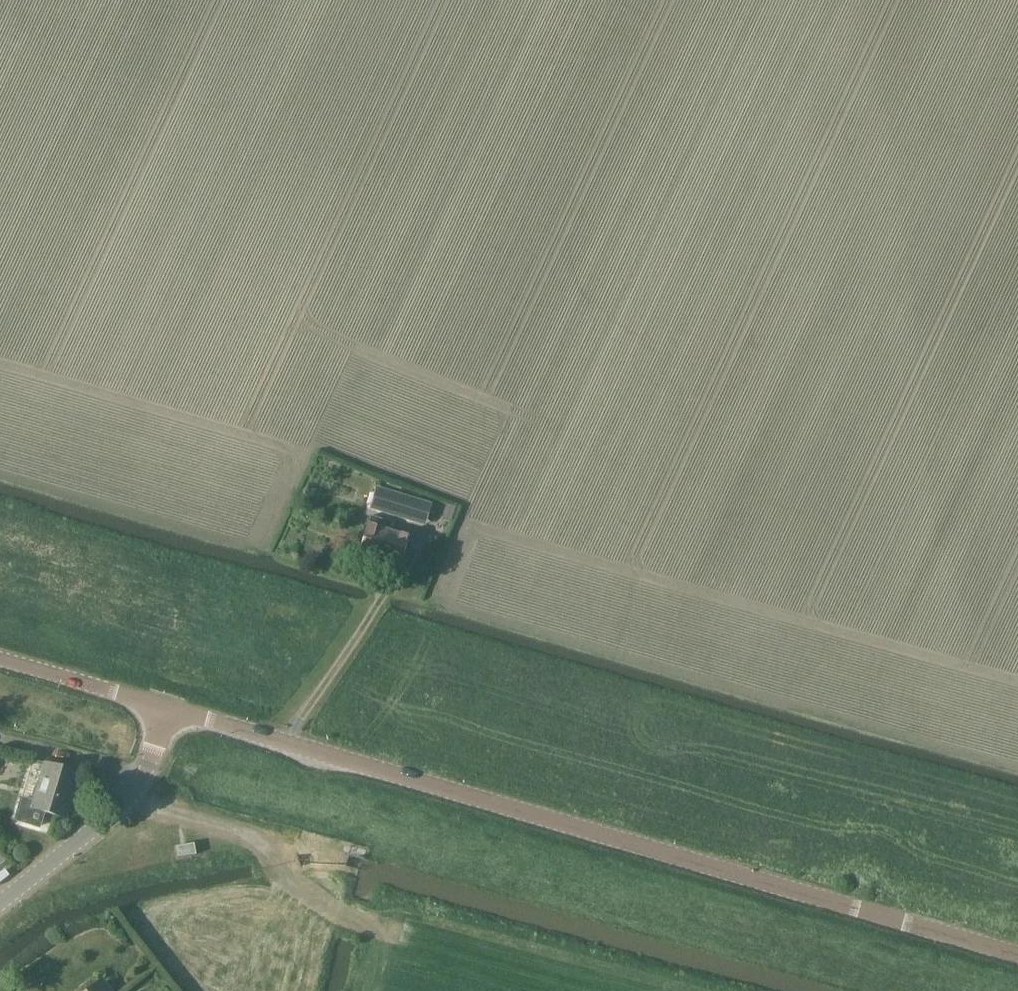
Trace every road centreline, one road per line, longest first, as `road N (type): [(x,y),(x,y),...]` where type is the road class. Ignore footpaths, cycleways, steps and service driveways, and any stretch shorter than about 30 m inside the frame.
road 1 (tertiary): [(1017,955),(169,710)]
road 2 (track): [(128,799),(234,830),(269,853),(315,901),(407,936)]
road 3 (tertiary): [(0,904),(128,799),(169,710)]
road 4 (tertiary): [(169,710),(0,660)]

